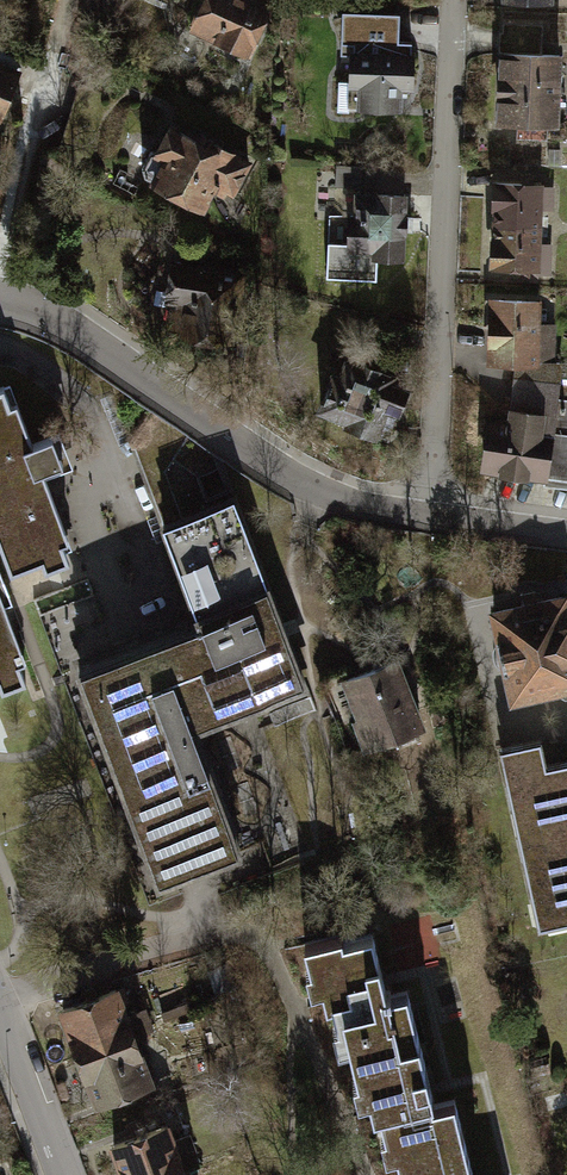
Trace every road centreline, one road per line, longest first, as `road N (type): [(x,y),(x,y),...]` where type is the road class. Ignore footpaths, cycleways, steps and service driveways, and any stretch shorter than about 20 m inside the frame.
road 1 (residential): [(450,0),(437,519)]
road 2 (residential): [(1,295),(93,345),(246,455),(333,500),(437,519)]
road 3 (residential): [(1,295),(23,177),(56,62)]
road 4 (residential): [(0,1010),(66,1174)]
road 5 (residential): [(437,519),(566,536)]

